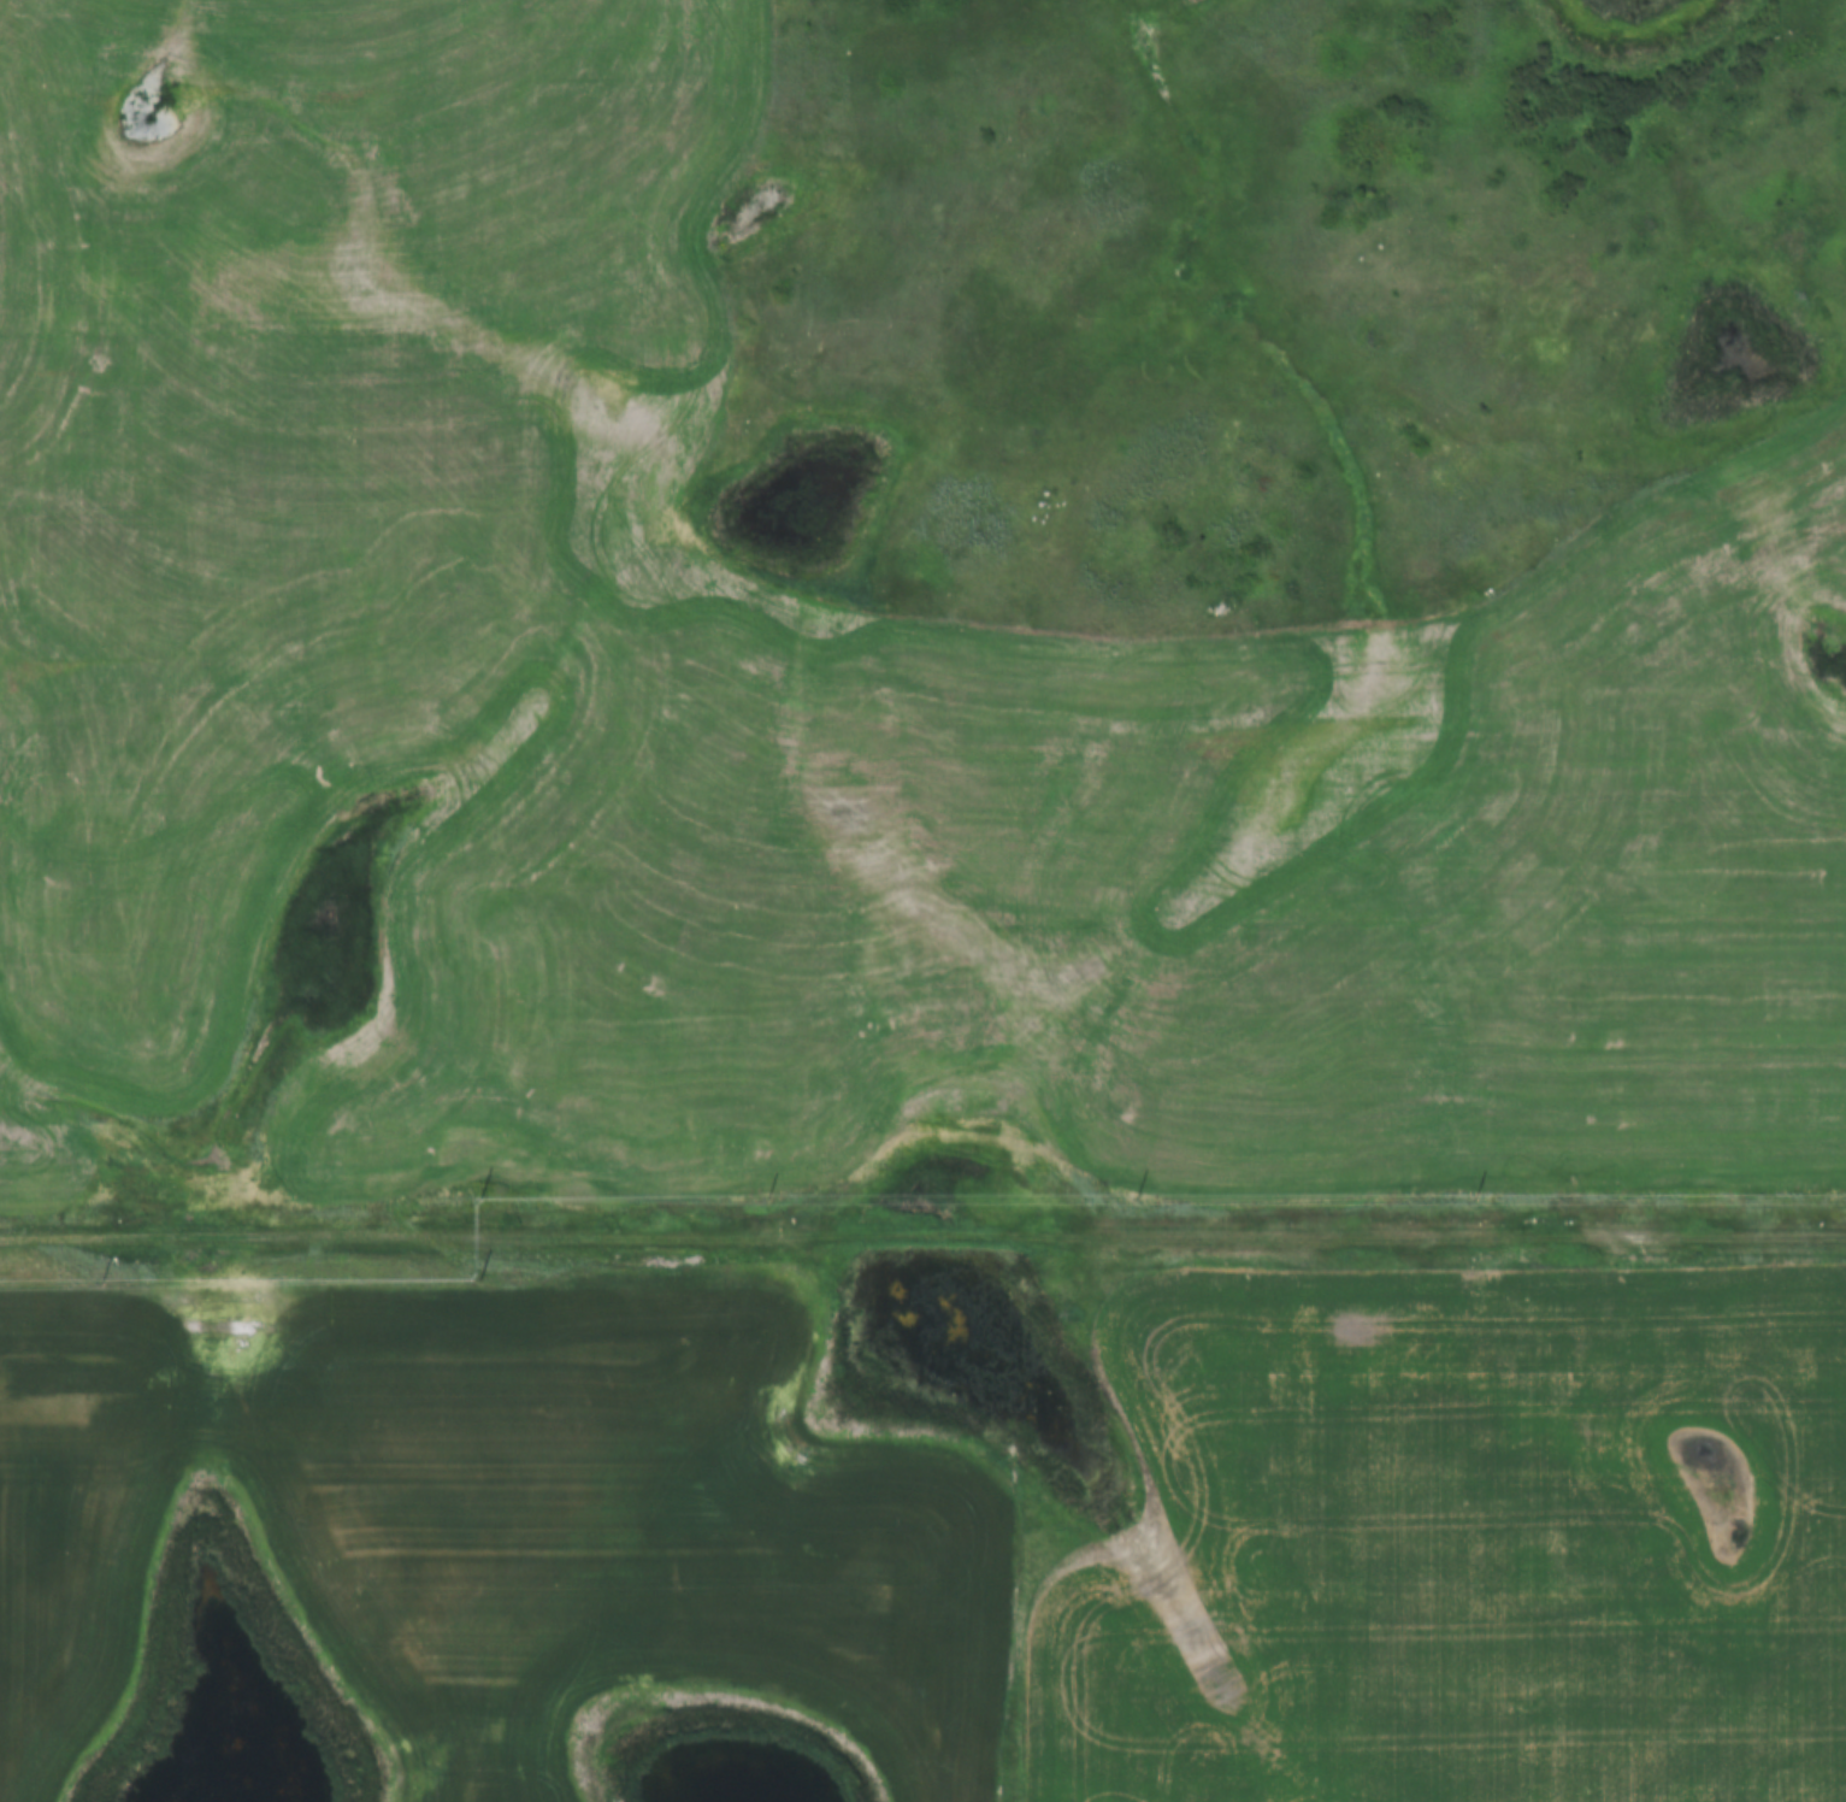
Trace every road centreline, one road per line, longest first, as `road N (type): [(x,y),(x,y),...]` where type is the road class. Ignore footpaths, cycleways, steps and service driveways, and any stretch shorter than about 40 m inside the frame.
road 1 (track): [(1845,1231),(0,1232)]

